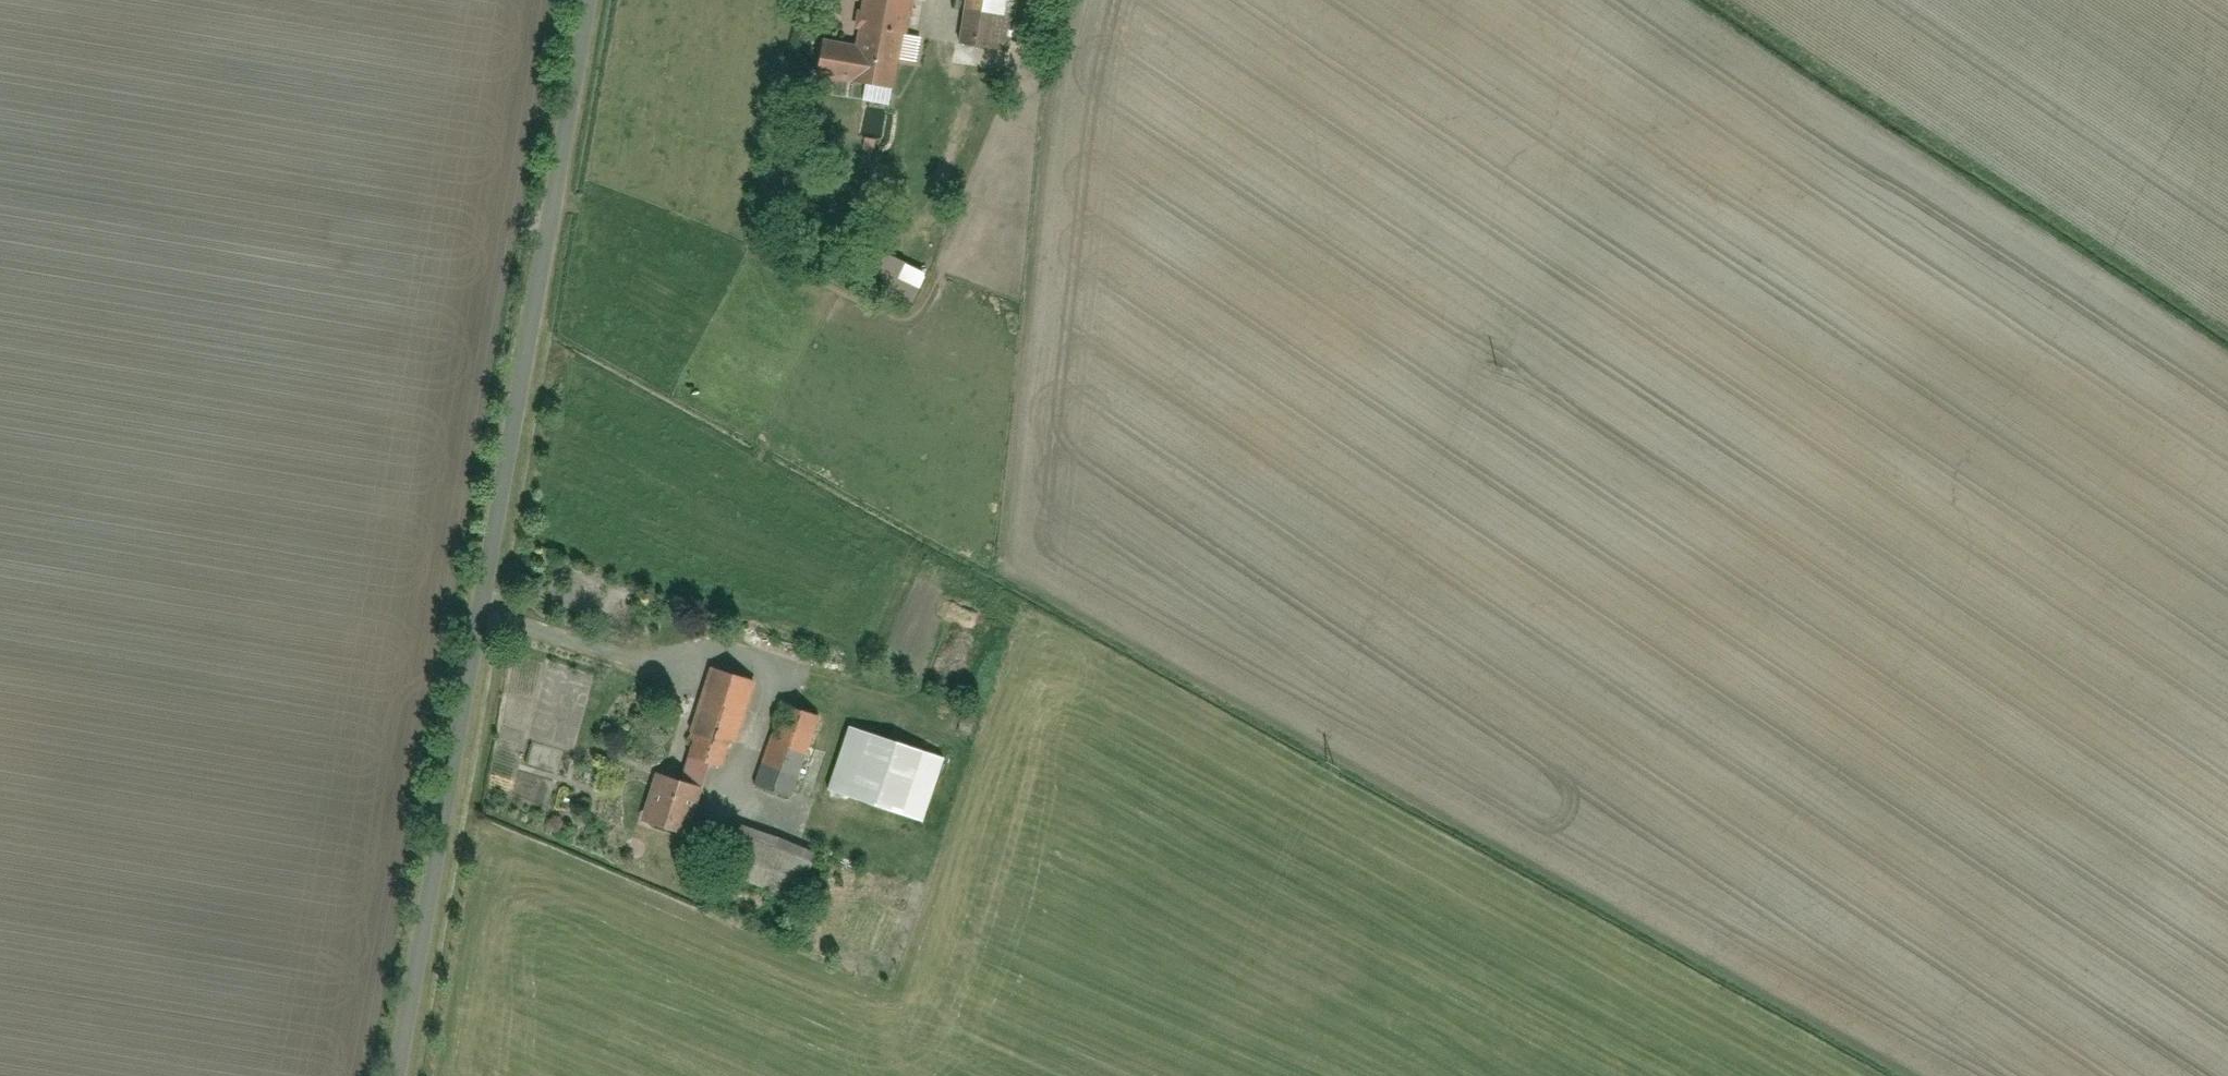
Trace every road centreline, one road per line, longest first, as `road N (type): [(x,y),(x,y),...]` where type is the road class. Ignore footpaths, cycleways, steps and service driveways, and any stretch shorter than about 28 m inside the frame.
road 1 (unclassified): [(402,1075),(591,0)]

